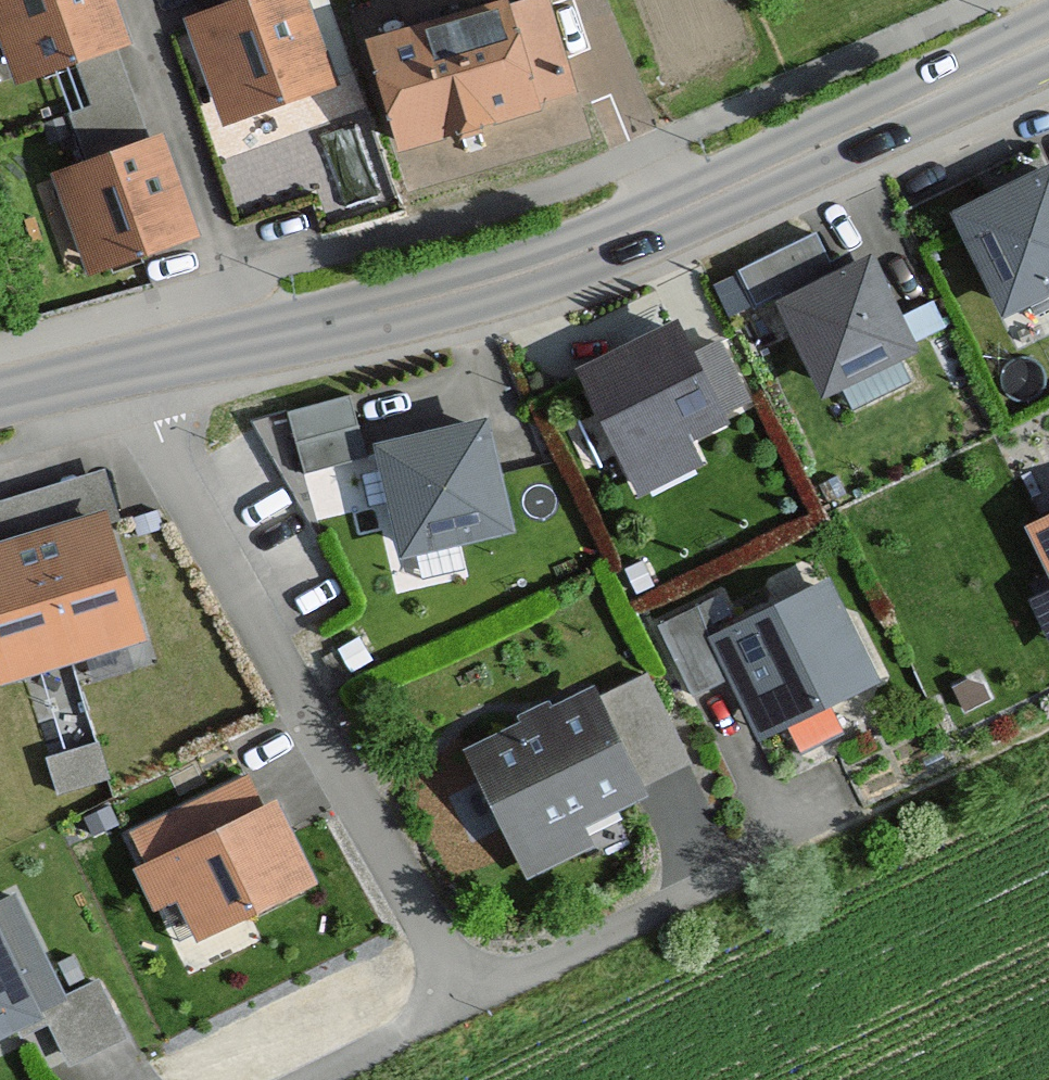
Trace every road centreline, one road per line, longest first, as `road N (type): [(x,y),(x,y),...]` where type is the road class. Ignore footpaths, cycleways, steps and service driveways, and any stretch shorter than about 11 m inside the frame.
road 1 (secondary): [(1048,45),(618,236),(409,301),(104,376)]
road 2 (residential): [(104,376),(455,1004)]

